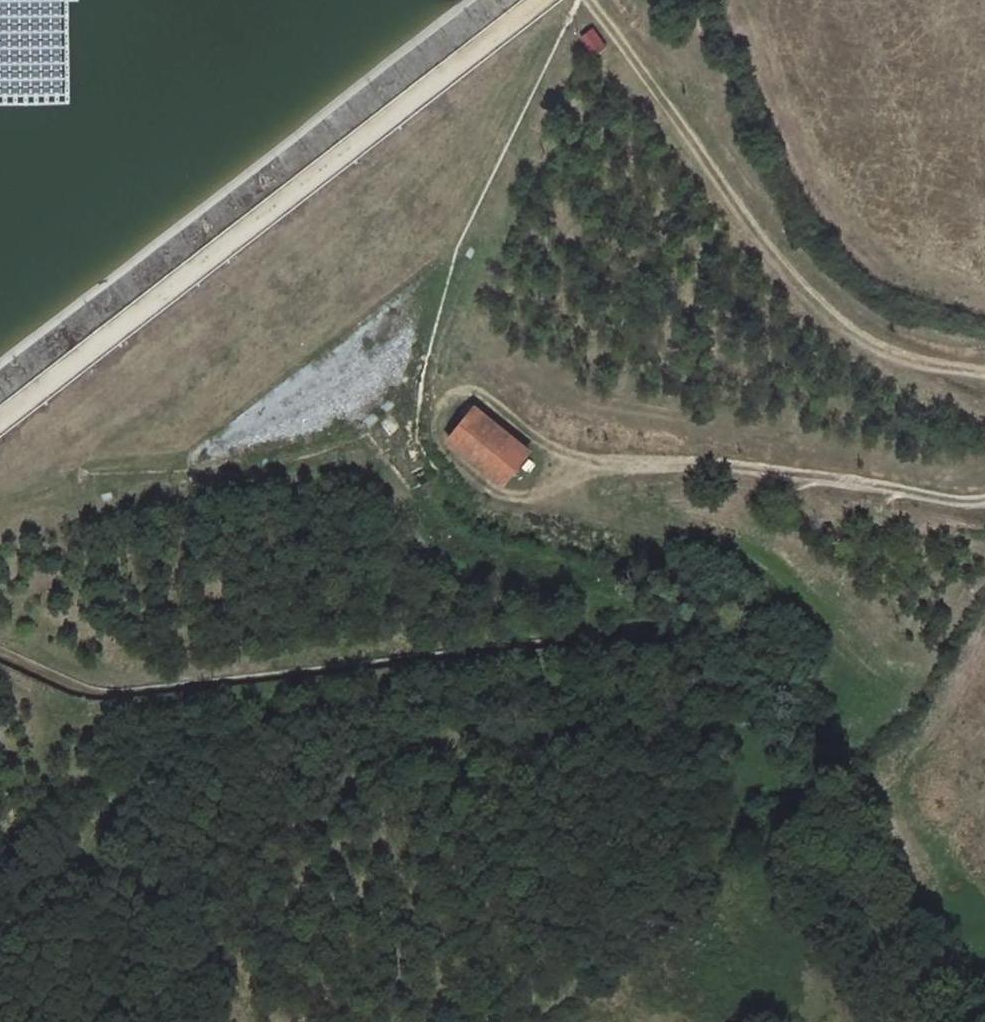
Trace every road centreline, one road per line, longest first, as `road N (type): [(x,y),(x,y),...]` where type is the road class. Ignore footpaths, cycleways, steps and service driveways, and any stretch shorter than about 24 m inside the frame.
road 1 (track): [(537,0),(0,417)]
road 2 (track): [(588,0),(793,280),(887,352),(984,377)]
road 3 (track): [(984,497),(594,464)]

